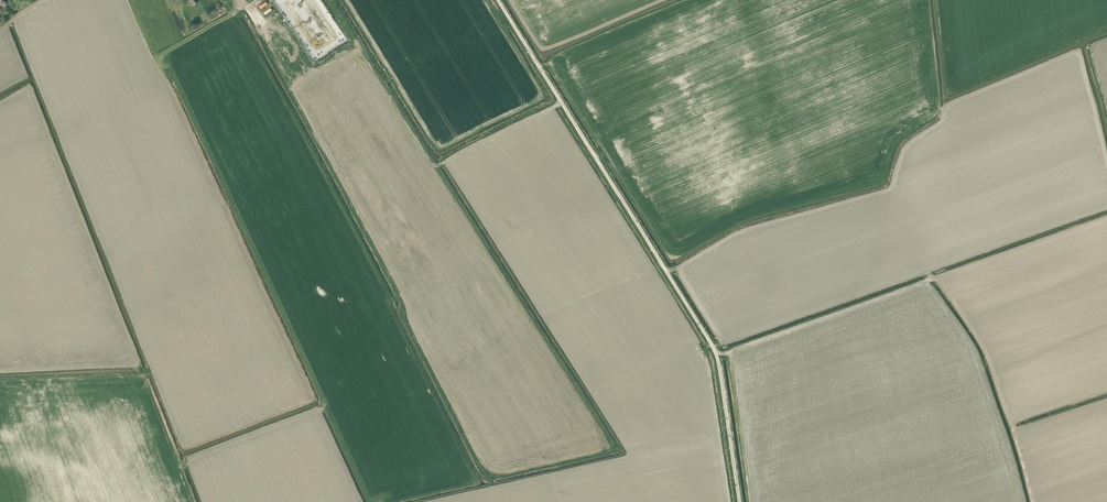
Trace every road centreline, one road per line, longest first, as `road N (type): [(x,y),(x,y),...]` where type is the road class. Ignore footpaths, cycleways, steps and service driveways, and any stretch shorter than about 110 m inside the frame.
road 1 (track): [(738,501),(712,364),(487,0)]

